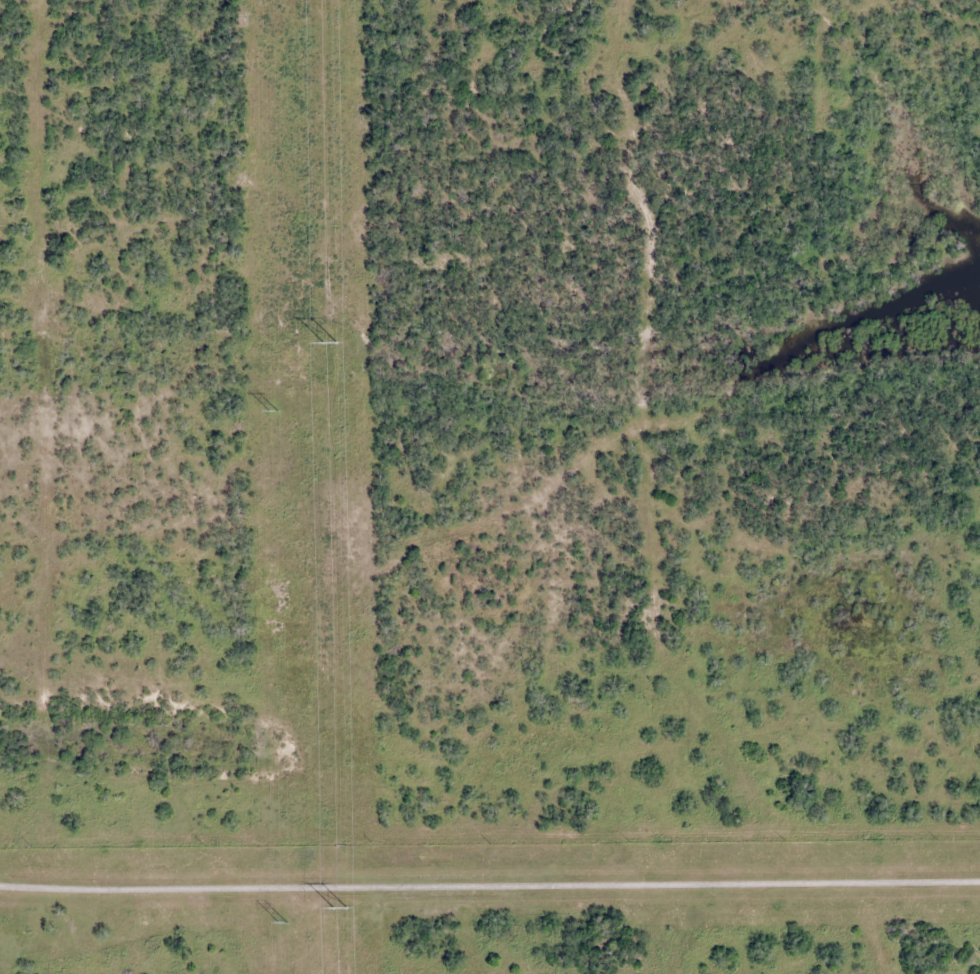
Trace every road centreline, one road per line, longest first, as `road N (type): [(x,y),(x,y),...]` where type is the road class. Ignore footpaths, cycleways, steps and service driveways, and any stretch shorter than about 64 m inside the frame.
road 1 (residential): [(979,877),(0,885)]

